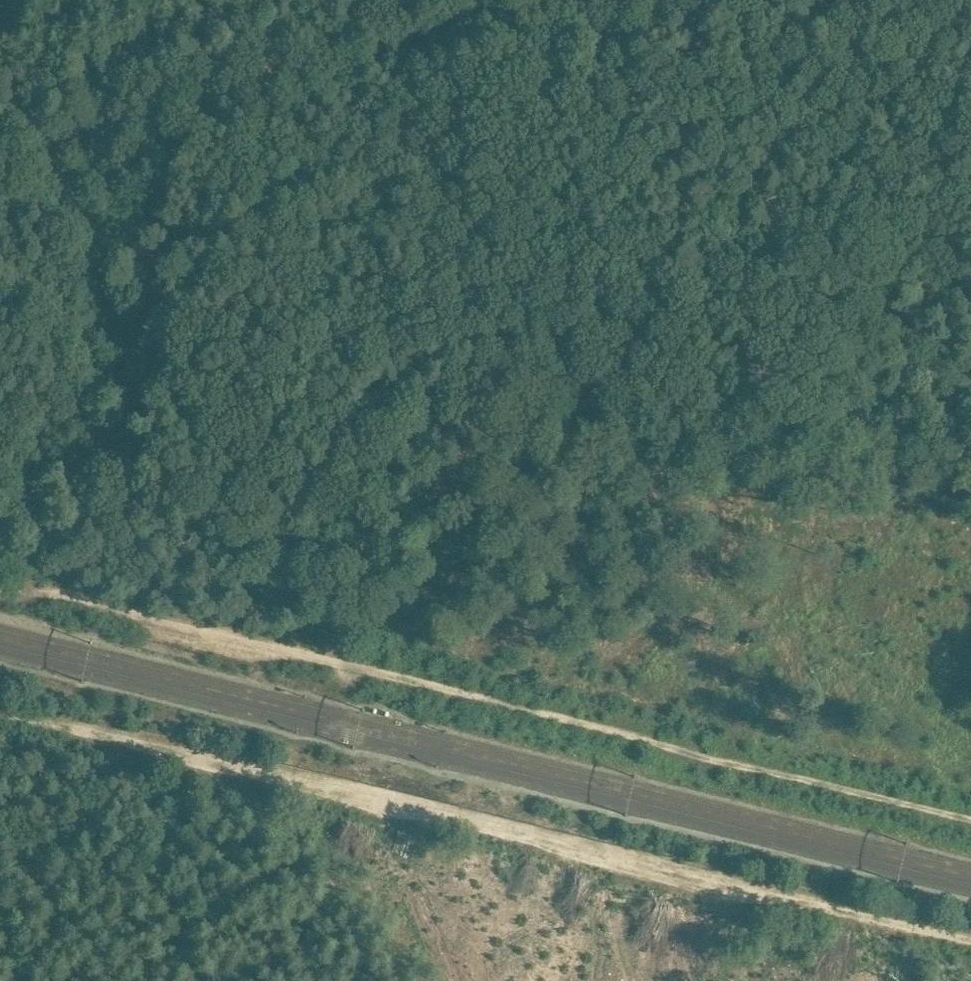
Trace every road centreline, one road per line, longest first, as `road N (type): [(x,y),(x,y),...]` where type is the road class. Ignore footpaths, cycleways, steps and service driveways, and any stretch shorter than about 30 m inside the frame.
road 1 (track): [(0,592),(68,594),(970,820)]
road 2 (track): [(970,938),(0,705)]

